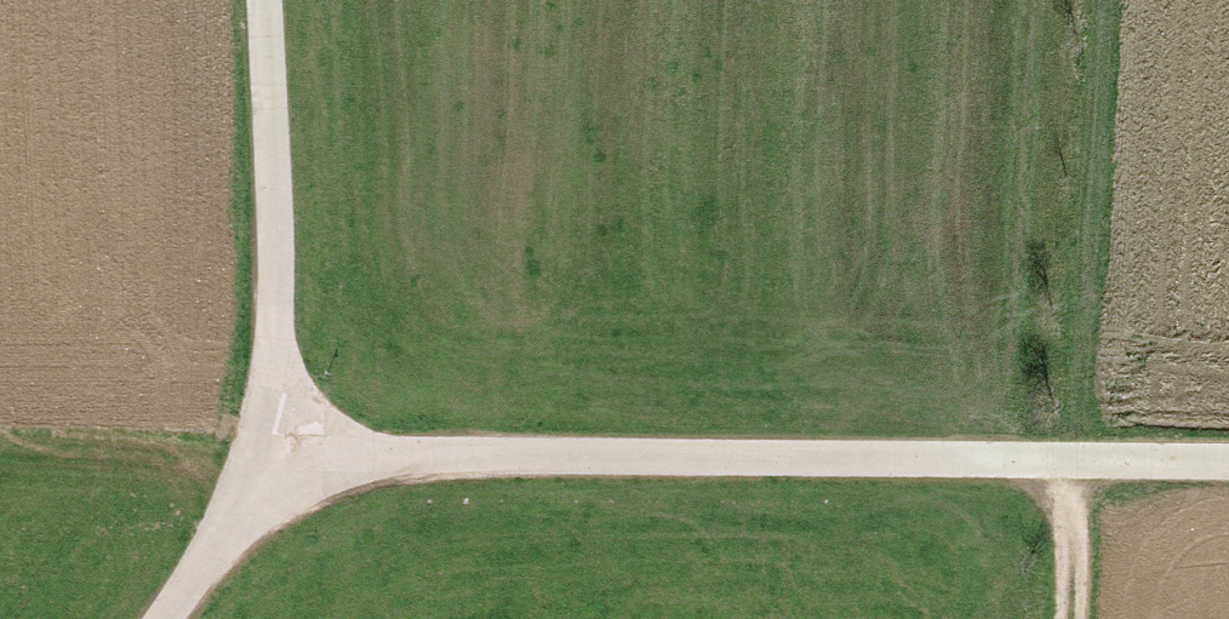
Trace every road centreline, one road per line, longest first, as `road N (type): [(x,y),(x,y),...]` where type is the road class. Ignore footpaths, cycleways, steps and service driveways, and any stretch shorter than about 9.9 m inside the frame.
road 1 (track): [(1228,470),(363,467),(312,437),(274,370),(260,0)]
road 2 (residential): [(163,618),(312,437)]
road 3 (track): [(1070,618),(1079,471)]

